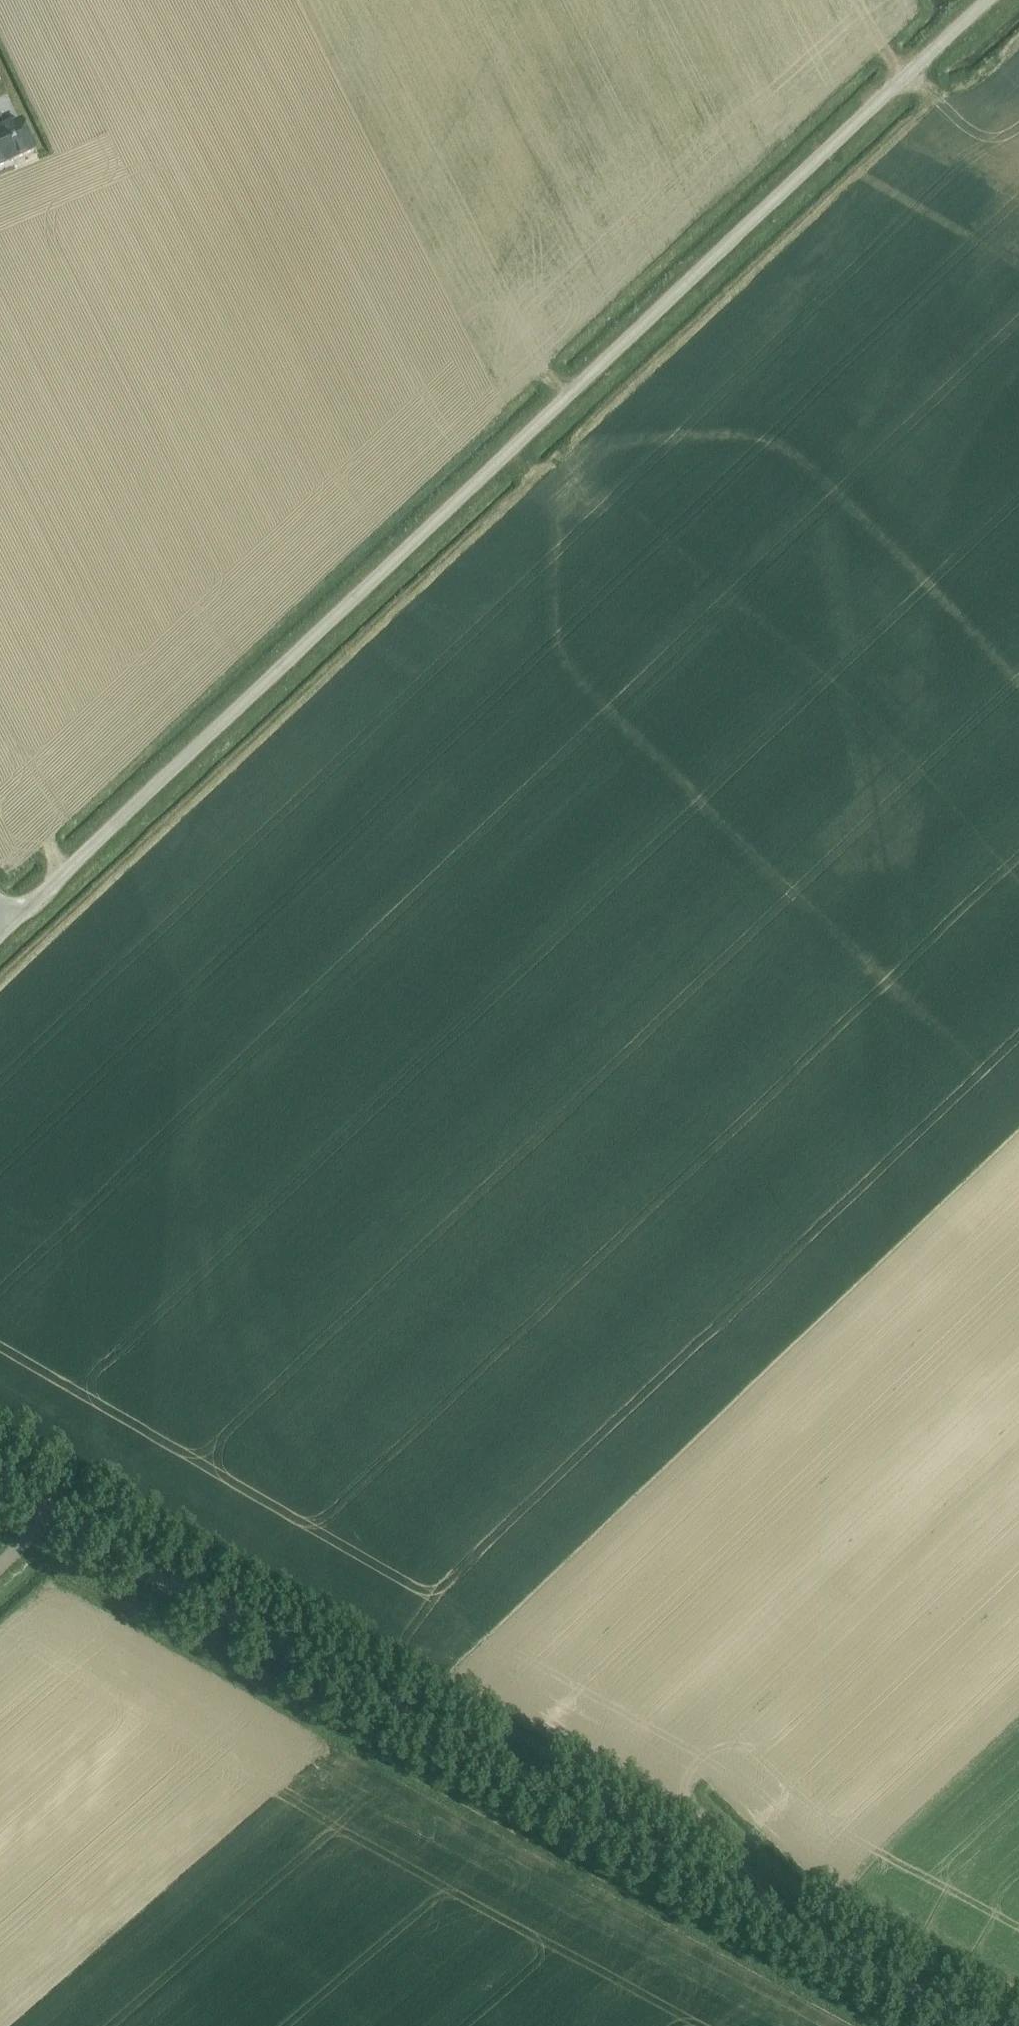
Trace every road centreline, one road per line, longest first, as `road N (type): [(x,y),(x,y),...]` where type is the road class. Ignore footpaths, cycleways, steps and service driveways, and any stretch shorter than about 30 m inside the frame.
road 1 (unclassified): [(0,924),(982,0)]
road 2 (tertiary): [(969,2025),(322,1671),(0,1482)]

